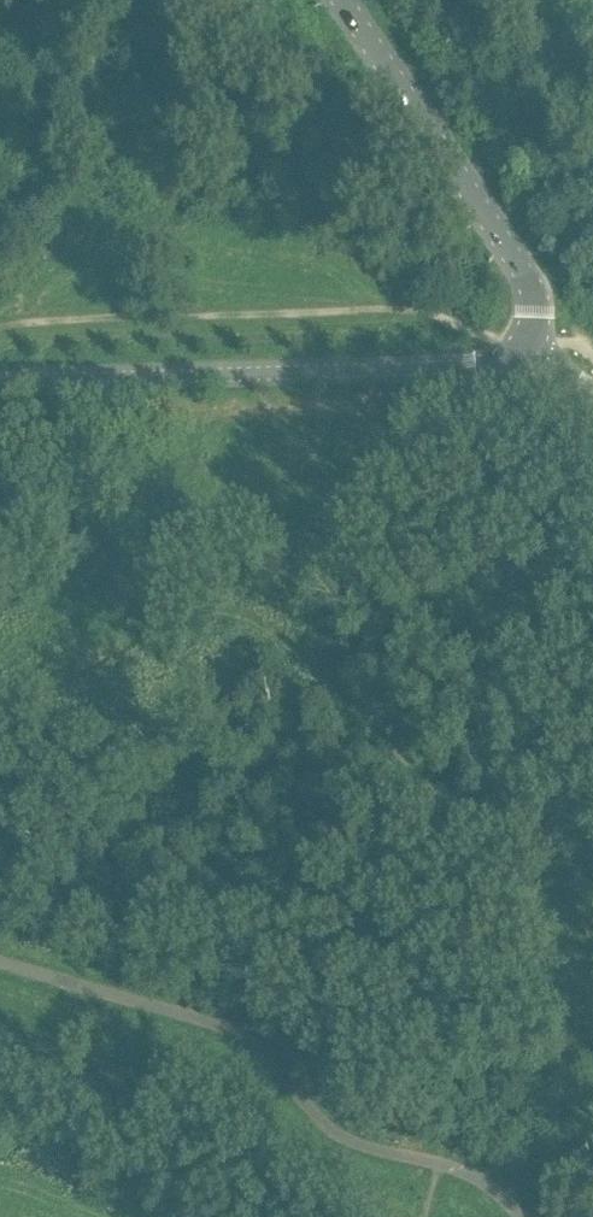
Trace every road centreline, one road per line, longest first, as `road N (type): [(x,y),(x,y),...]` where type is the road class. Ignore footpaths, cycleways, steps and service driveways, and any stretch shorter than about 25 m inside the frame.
road 1 (track): [(0,327),(404,308),(445,314),(453,327),(486,336),(536,338),(592,360)]
road 2 (unclassified): [(0,385),(526,367)]
road 3 (unclassified): [(341,0),(534,288),(536,338),(526,367)]

